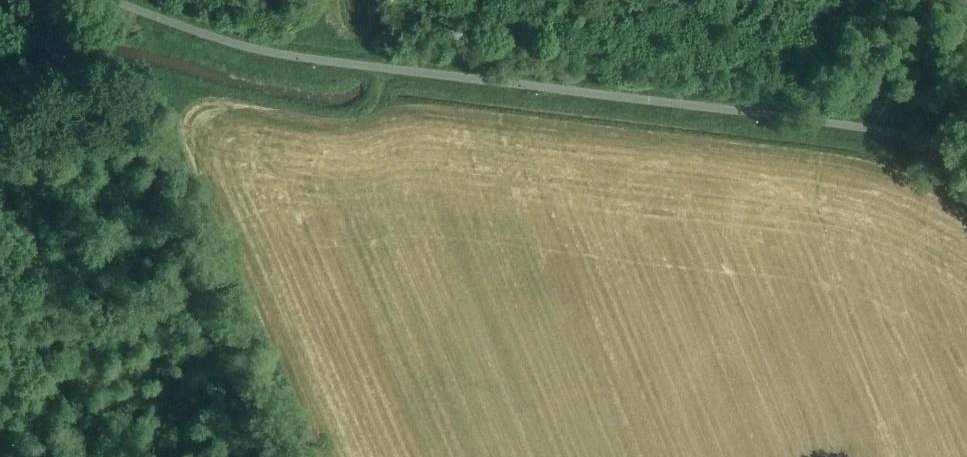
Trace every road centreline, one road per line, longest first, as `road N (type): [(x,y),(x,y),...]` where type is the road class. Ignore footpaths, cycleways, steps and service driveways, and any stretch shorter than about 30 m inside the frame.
road 1 (track): [(259,456),(95,91),(97,71),(351,125),(381,102),(388,70)]

